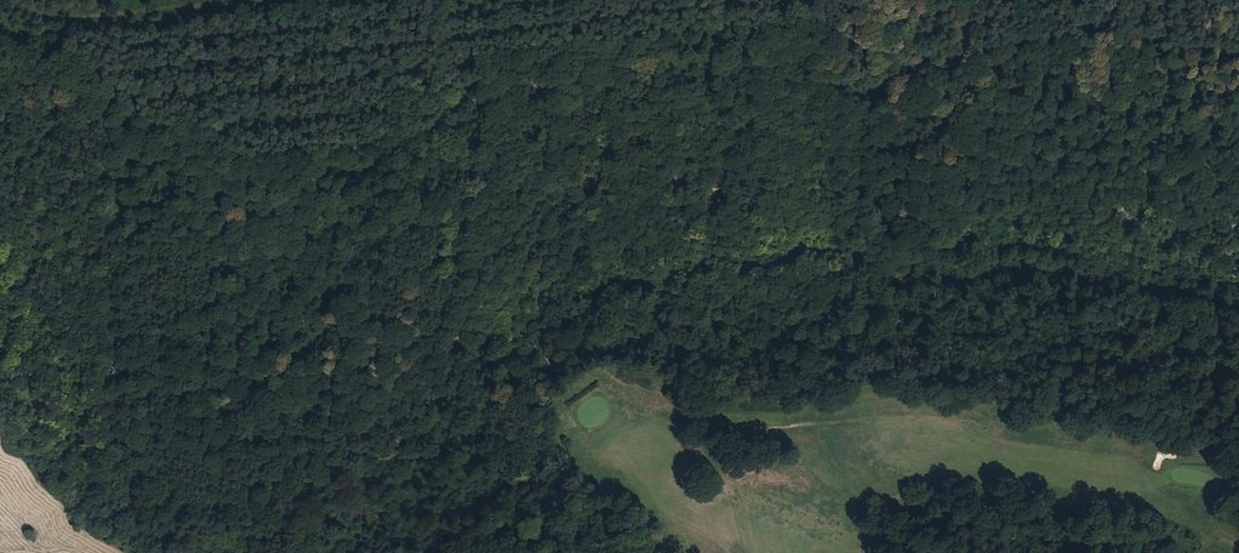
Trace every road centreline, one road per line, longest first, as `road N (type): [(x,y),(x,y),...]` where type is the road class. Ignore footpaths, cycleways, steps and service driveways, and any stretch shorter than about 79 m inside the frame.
road 1 (track): [(100,17),(292,0)]

